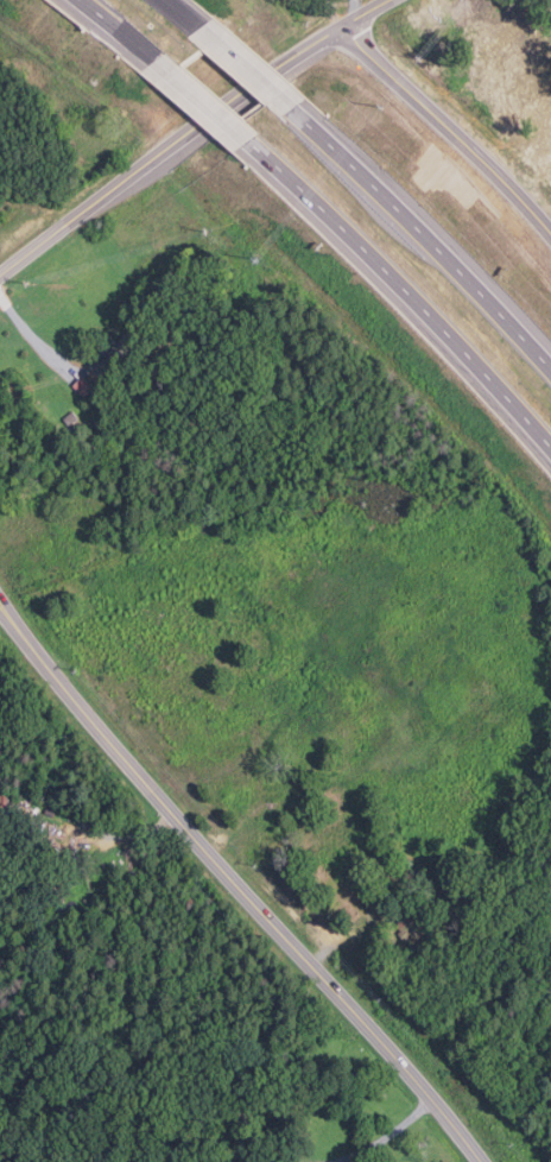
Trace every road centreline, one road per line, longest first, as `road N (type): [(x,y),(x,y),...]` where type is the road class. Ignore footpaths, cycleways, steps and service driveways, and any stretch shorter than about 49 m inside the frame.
road 1 (secondary): [(482,1161),(148,787)]
road 2 (tertiary): [(0,270),(259,74),(382,0)]
road 3 (motorway): [(233,127),(422,307),(550,448)]
road 4 (motorway): [(550,370),(276,96)]
road 5 (tertiary): [(334,26),(550,237)]
road 6 (secondary): [(148,787),(0,604)]

